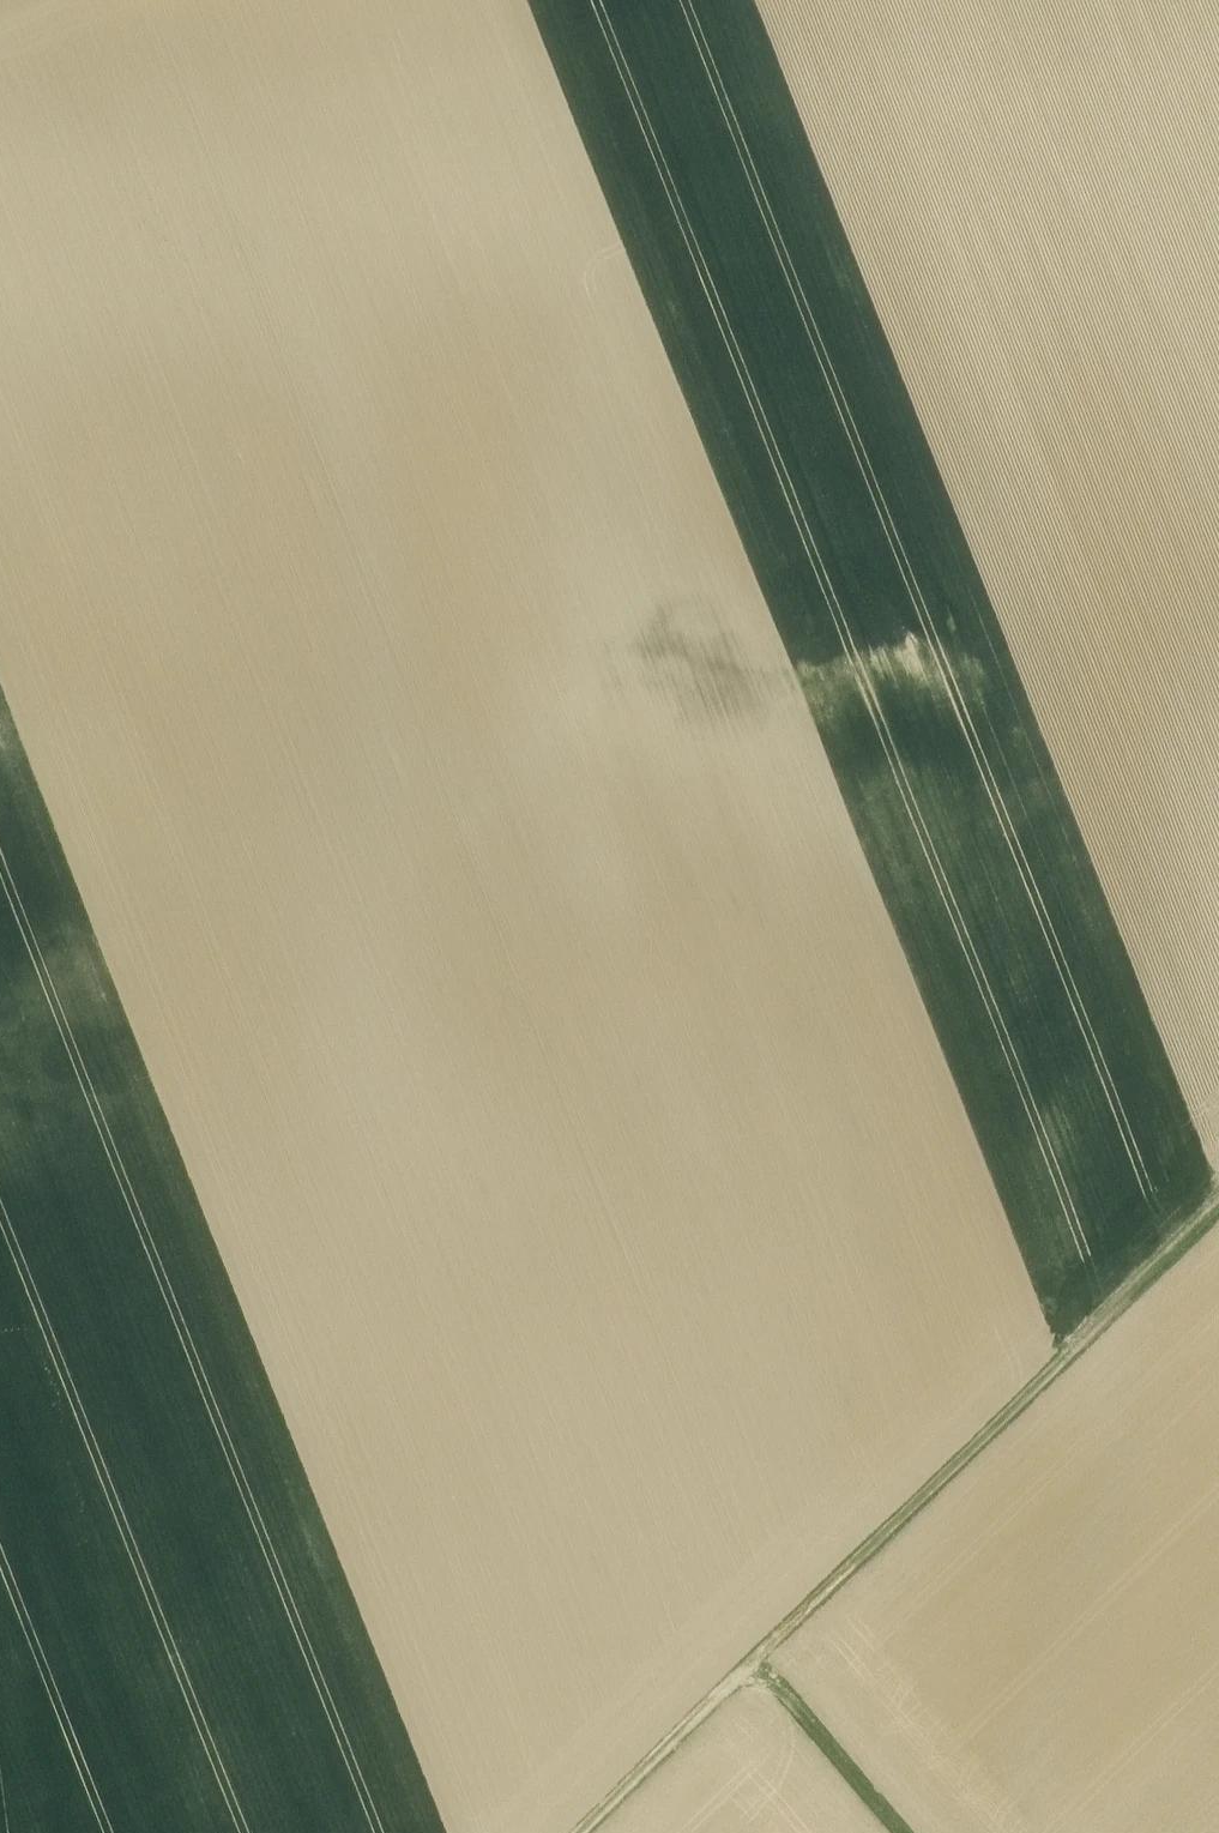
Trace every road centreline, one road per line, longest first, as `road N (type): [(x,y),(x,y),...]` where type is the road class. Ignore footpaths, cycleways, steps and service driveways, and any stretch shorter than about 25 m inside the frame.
road 1 (track): [(579,1832),(1218,1213)]
road 2 (track): [(906,1832),(759,1660)]

